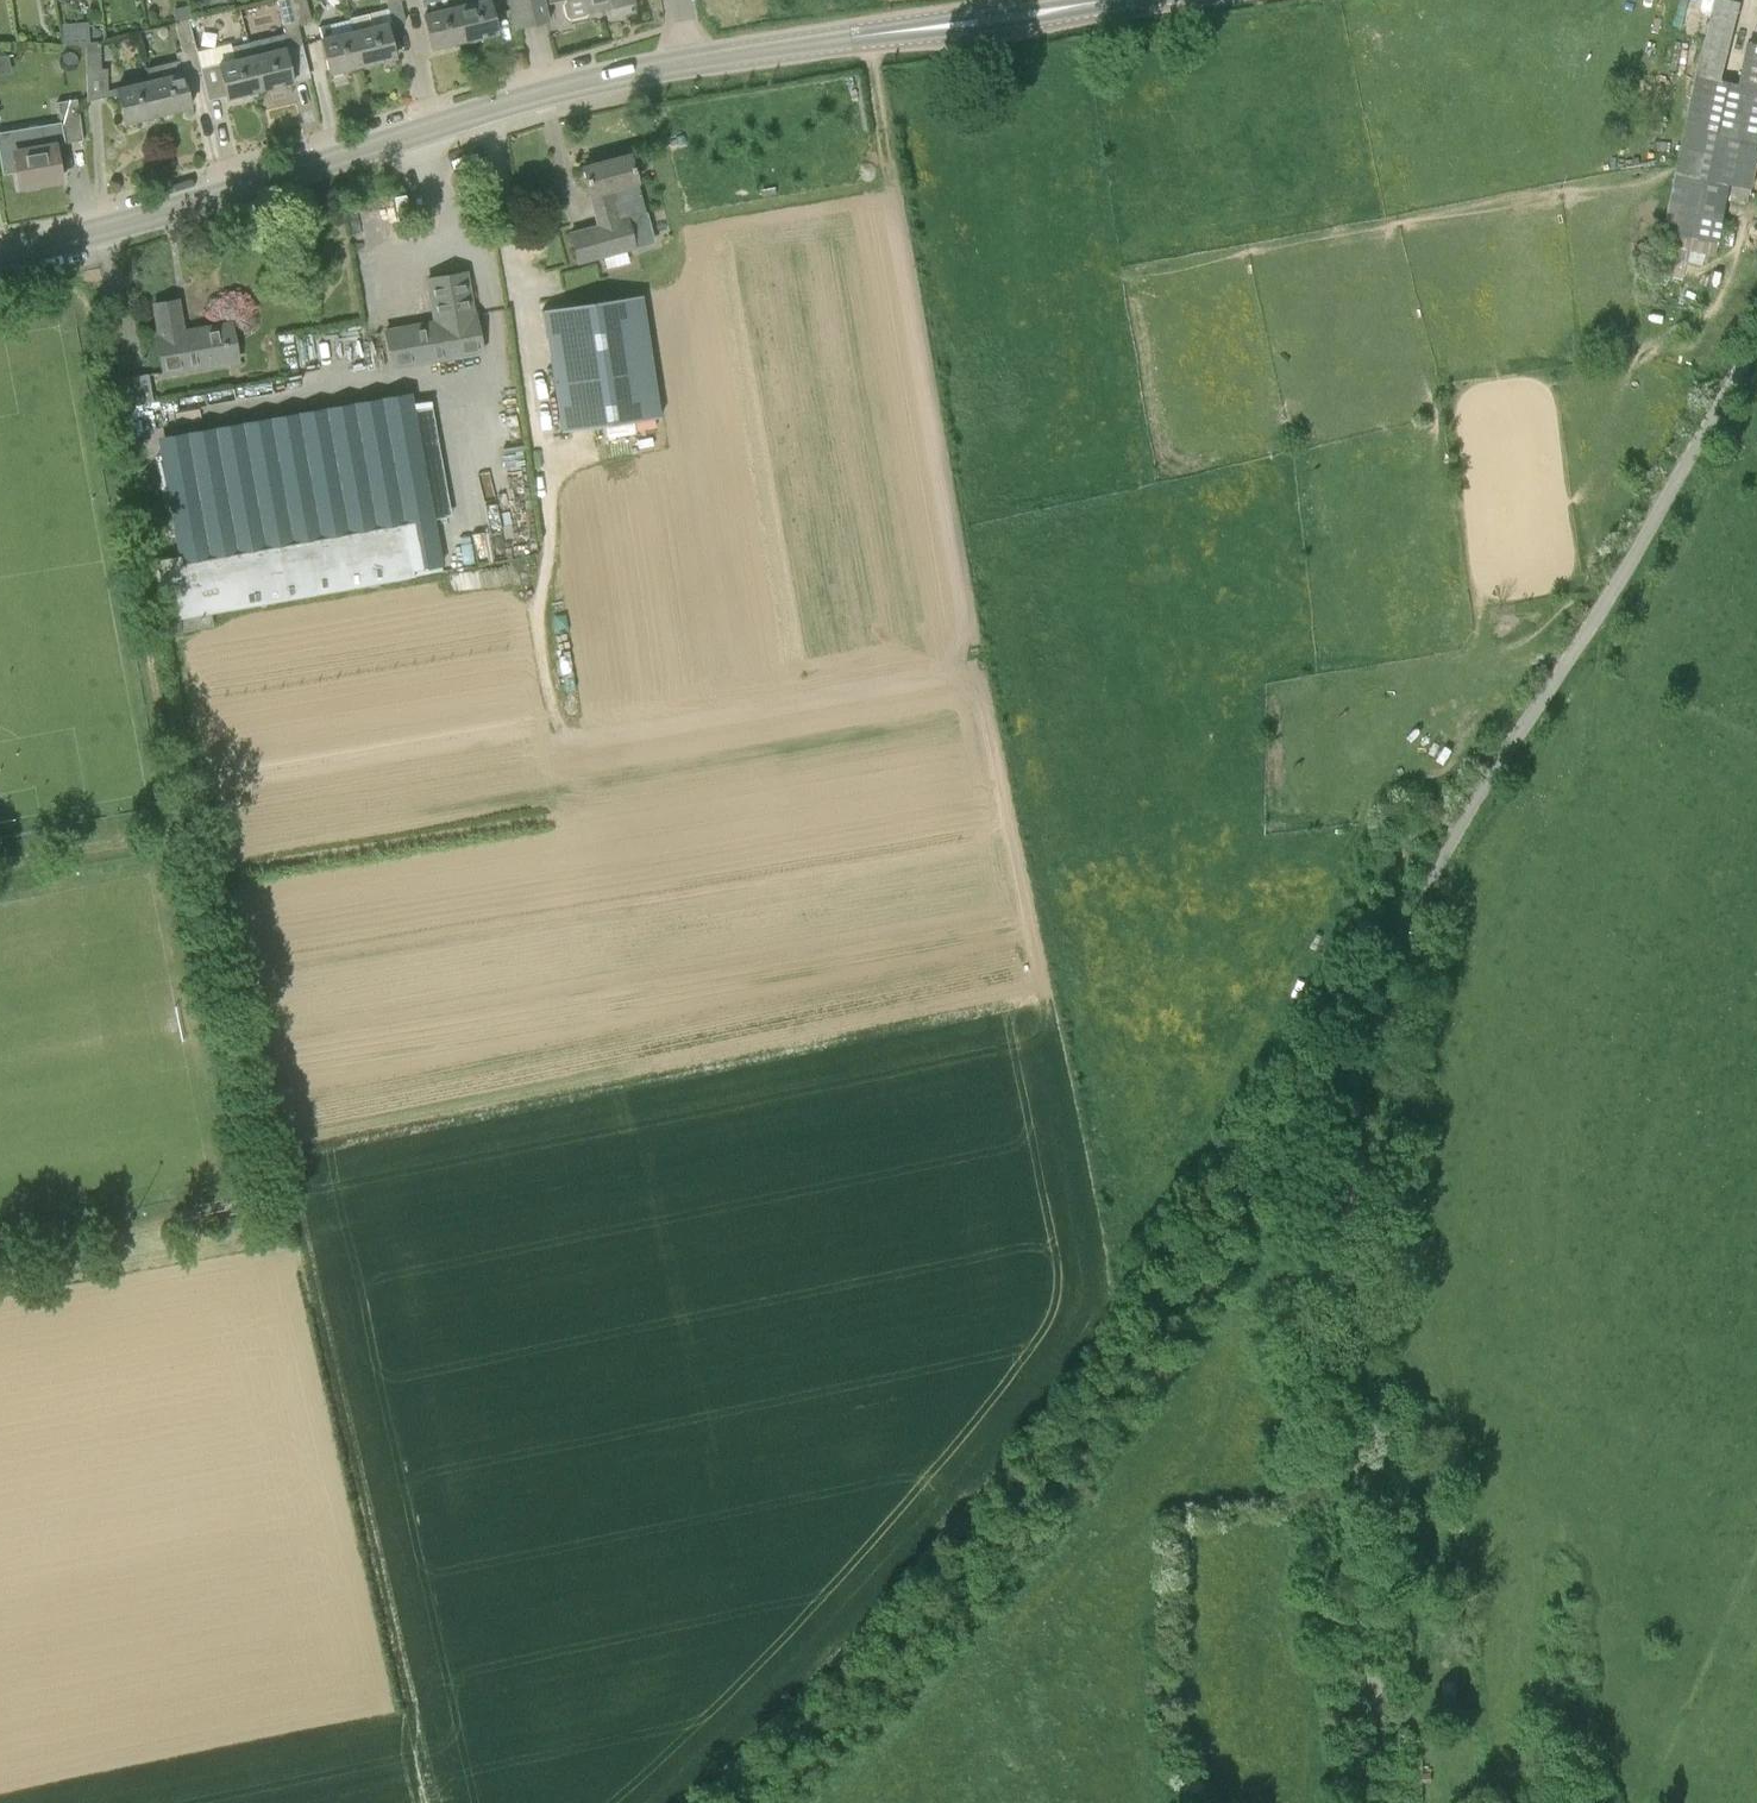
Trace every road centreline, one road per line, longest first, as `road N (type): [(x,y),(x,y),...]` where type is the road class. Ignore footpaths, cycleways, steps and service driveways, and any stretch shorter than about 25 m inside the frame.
road 1 (unclassified): [(1385,1802),(1347,1388),(1348,1214),(1384,1004),(1409,920),(1441,855),(1640,544),(1756,340)]
road 2 (secondary): [(0,253),(159,213),(529,96),(692,61)]
road 3 (secondary): [(692,61),(1105,0)]

